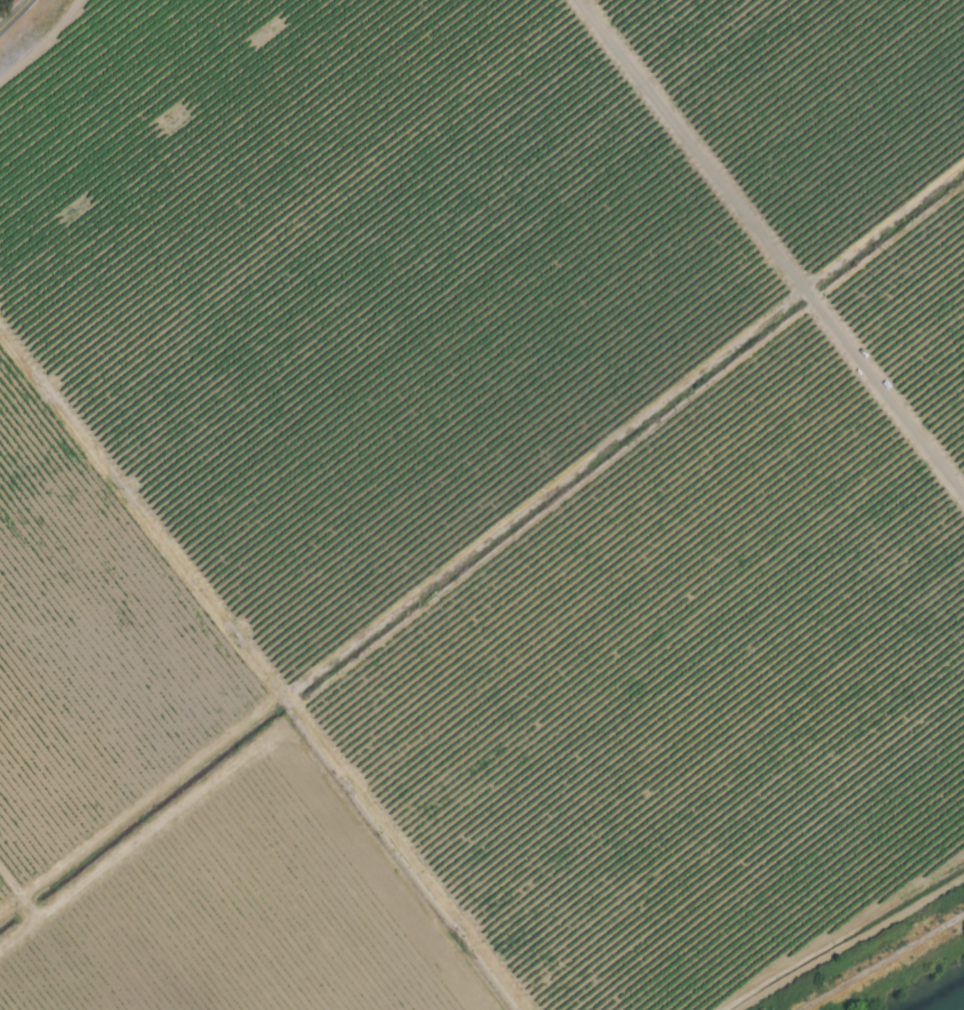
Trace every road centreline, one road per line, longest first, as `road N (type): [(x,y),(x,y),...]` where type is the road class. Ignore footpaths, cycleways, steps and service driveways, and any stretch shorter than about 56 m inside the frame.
road 1 (residential): [(963,913),(802,1009)]

